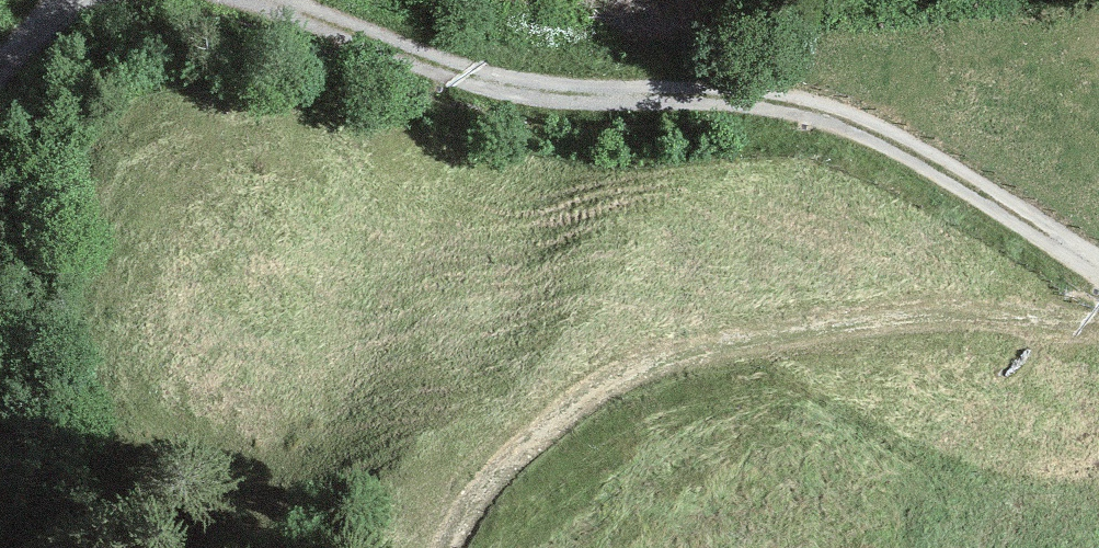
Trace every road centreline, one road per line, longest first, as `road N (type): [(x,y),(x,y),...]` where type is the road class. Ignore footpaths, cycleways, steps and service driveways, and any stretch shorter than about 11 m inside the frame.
road 1 (track): [(223,0),(285,14),(480,102),(830,123),(951,176),(1098,278)]
road 2 (track): [(444,547),(536,435),(665,370),(914,323),(1098,316)]
road 3 (track): [(0,87),(54,19),(109,0)]

